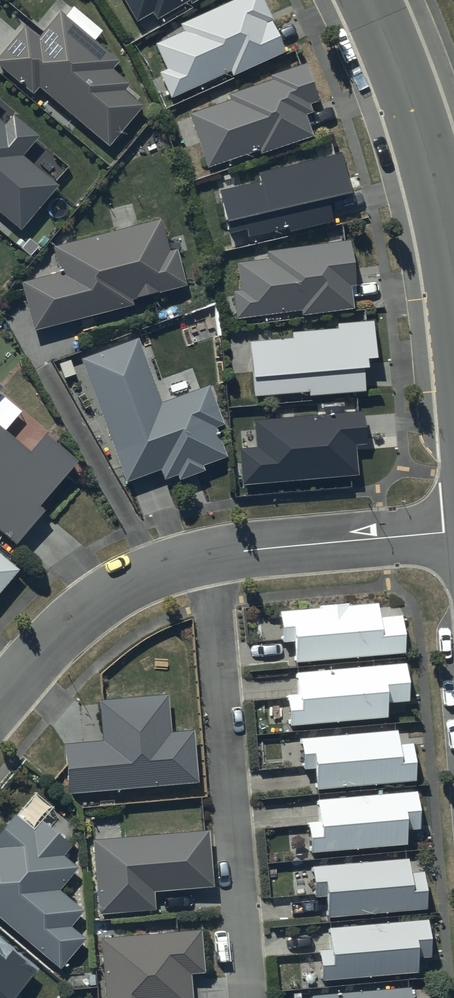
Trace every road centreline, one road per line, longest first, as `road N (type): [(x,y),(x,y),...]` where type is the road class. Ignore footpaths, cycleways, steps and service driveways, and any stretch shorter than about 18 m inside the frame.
road 1 (residential): [(209,555),(246,997)]
road 2 (tertiary): [(370,0),(415,108),(453,278)]
road 3 (residential): [(0,700),(83,611),(160,566),(209,555)]
road 4 (residential): [(209,555),(453,532)]

